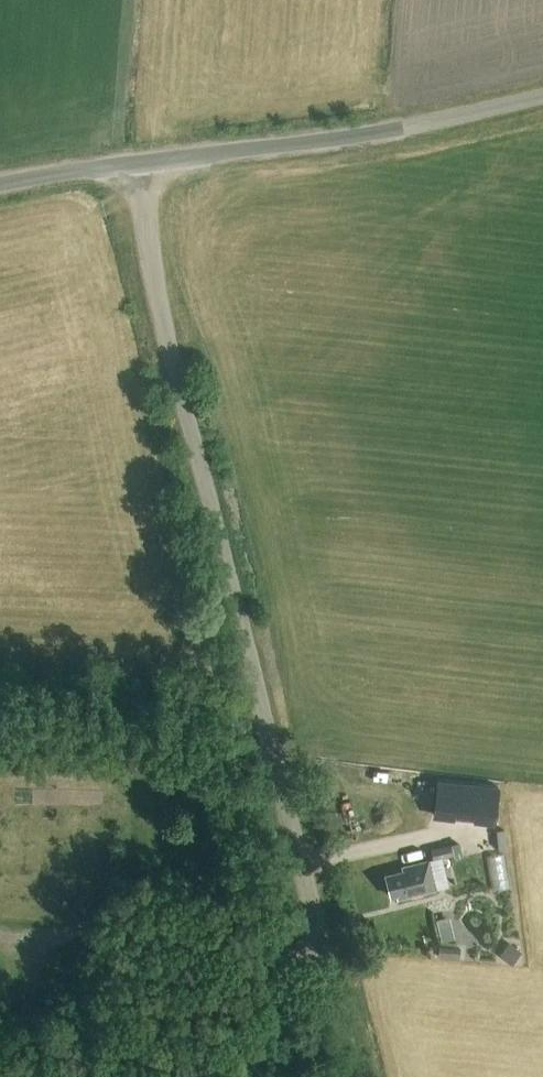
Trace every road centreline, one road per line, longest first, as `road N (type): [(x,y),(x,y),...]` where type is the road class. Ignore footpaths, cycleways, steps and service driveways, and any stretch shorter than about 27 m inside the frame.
road 1 (track): [(130,163),(170,355),(323,949)]
road 2 (unclassified): [(0,184),(365,135),(542,94)]
road 3 (track): [(354,1076),(323,949)]

